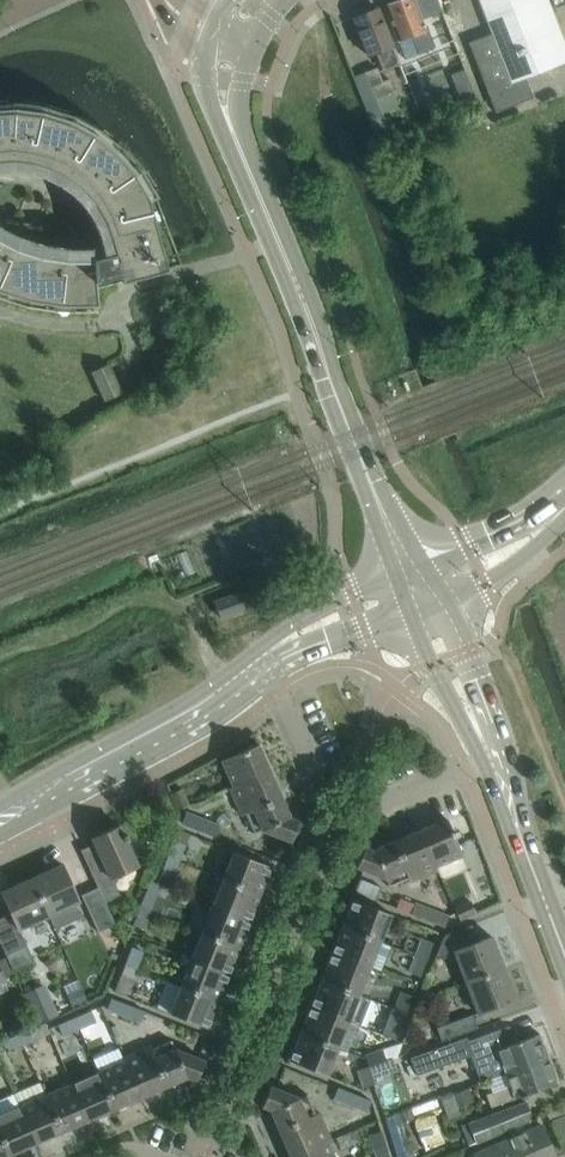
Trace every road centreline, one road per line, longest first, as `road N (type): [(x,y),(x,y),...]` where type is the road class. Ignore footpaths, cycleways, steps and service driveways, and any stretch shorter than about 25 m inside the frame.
road 1 (tertiary): [(421,590),(310,639),(164,736),(0,824)]
road 2 (tertiary): [(421,590),(239,149)]
road 3 (tertiary): [(564,949),(421,590)]
road 4 (tertiary): [(564,506),(508,550),(421,590)]

